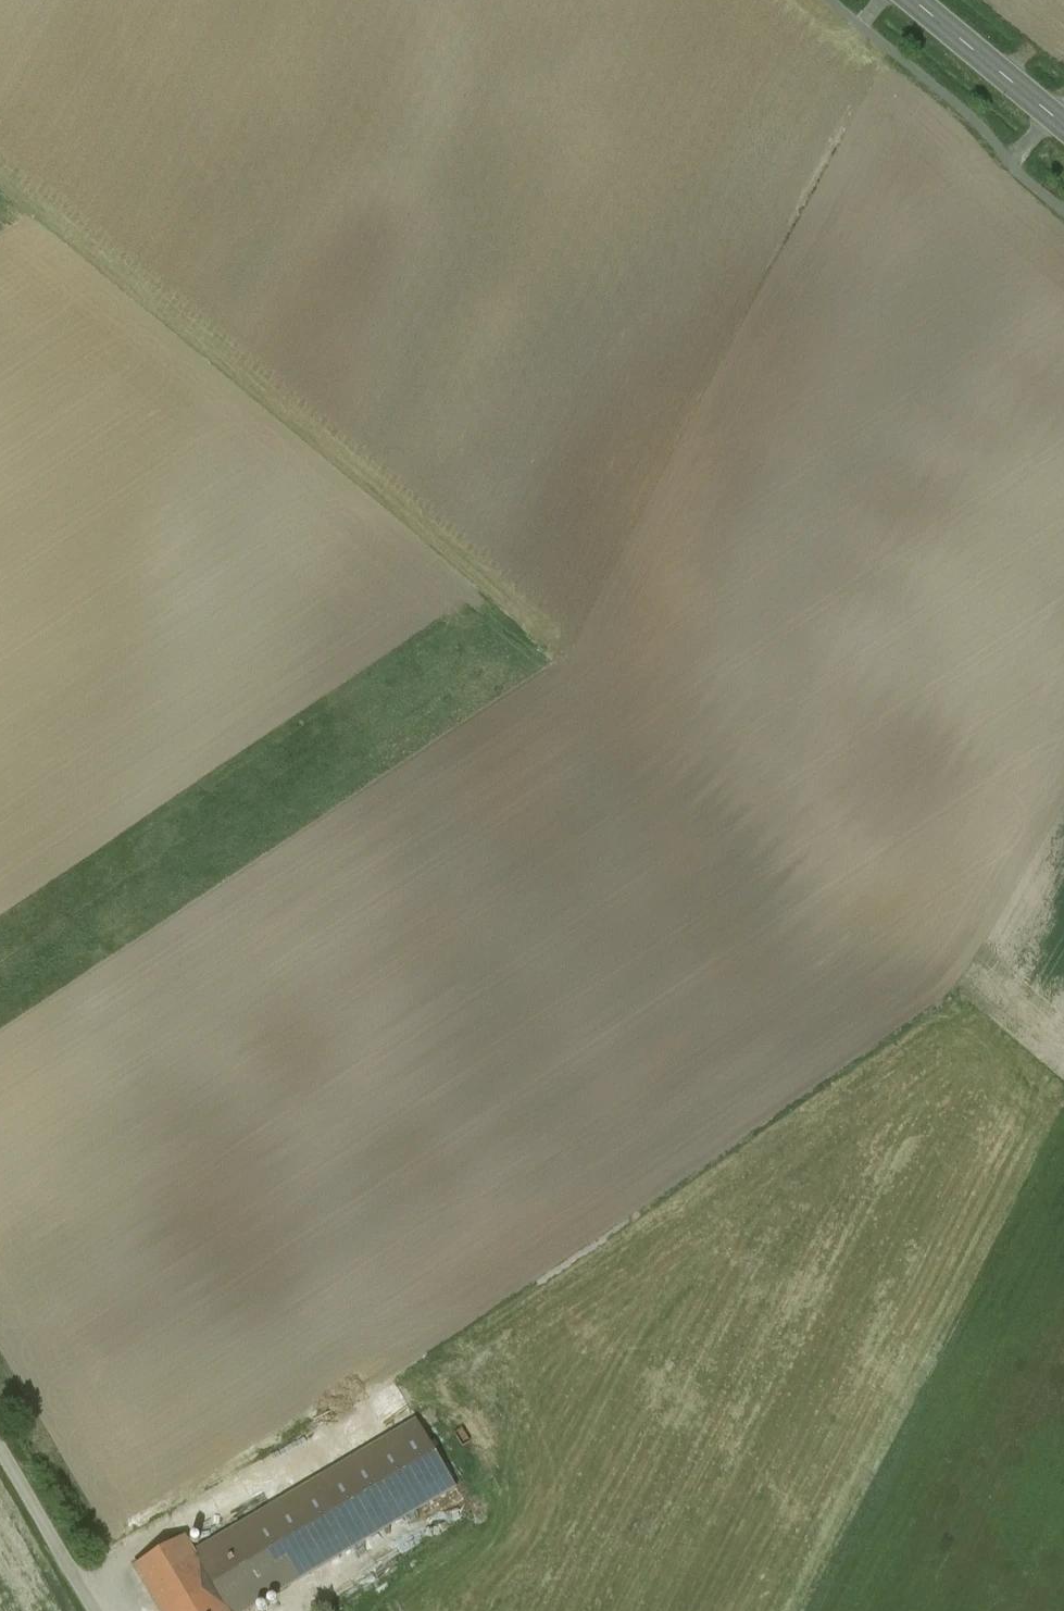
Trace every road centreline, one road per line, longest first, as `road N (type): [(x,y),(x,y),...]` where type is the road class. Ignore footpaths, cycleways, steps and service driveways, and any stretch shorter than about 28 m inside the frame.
road 1 (secondary): [(1063,127),(911,0)]
road 2 (unclassified): [(0,1447),(97,1610)]

